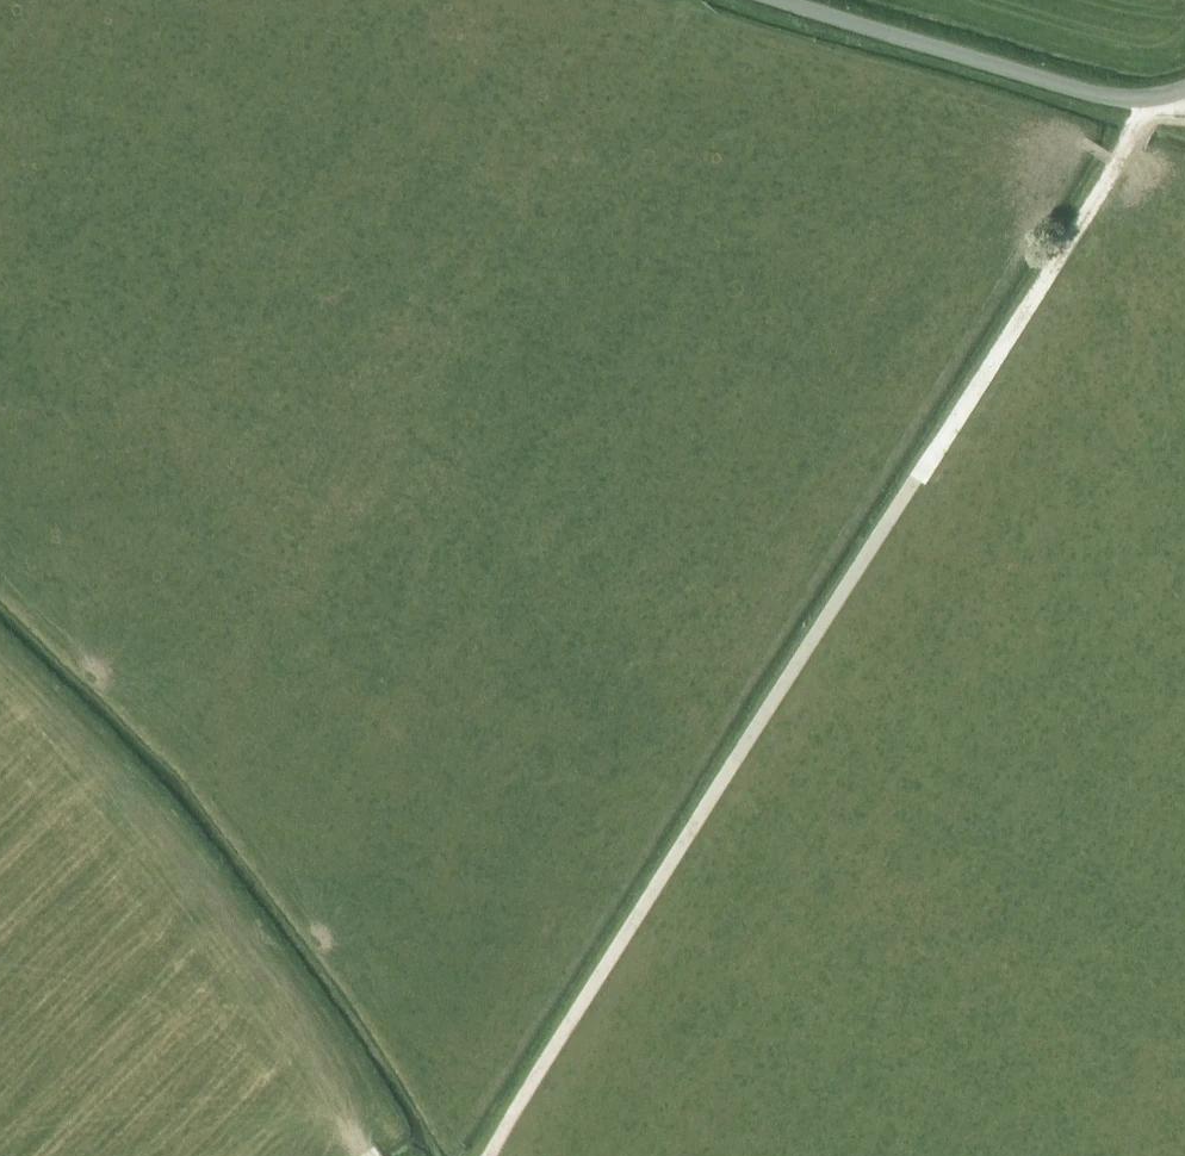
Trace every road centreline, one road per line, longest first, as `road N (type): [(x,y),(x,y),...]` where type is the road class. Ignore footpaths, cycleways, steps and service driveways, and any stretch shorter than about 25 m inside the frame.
road 1 (unclassified): [(783,0),(1099,95),(1142,98),(1184,89)]

